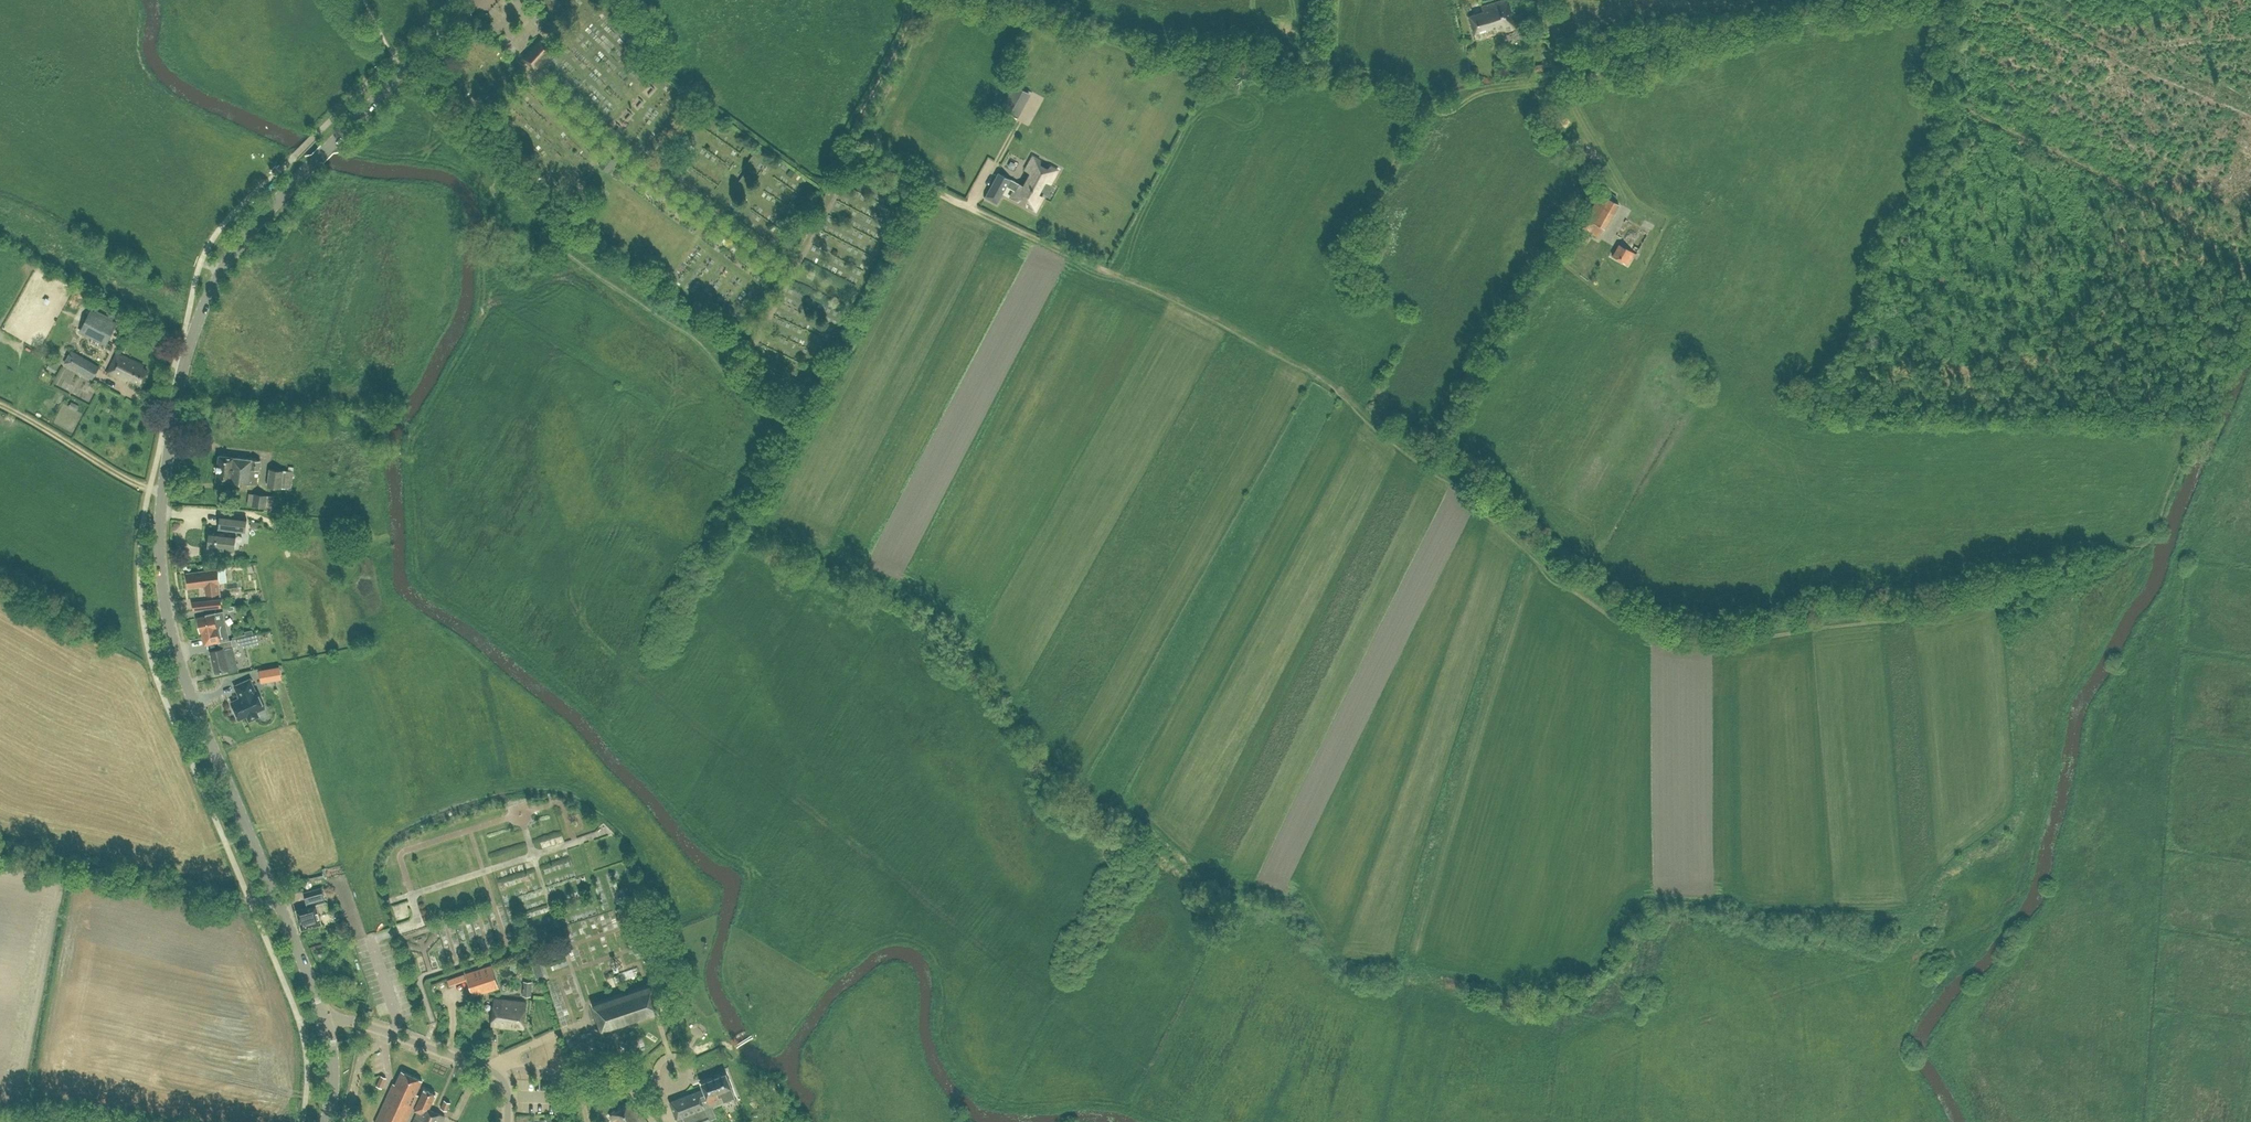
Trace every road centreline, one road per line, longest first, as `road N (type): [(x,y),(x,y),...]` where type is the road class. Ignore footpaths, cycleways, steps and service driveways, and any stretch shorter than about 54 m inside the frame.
road 1 (tertiary): [(327,1018),(187,687),(163,590),(162,492),(177,395),(199,315),(226,260),(474,0)]
road 2 (track): [(941,192),(1277,353),(1341,394),(1414,458)]
road 3 (track): [(250,901),(0,846)]
road 4 (track): [(914,0),(856,140),(941,192)]
road 5 (track): [(1535,0),(1562,82),(1624,204)]
road 6 (track): [(162,492),(0,404)]
road 7 (residential): [(500,1076),(357,1021),(327,1018)]
road 8 (residential): [(500,1076),(523,1068),(588,1084),(659,1089)]

